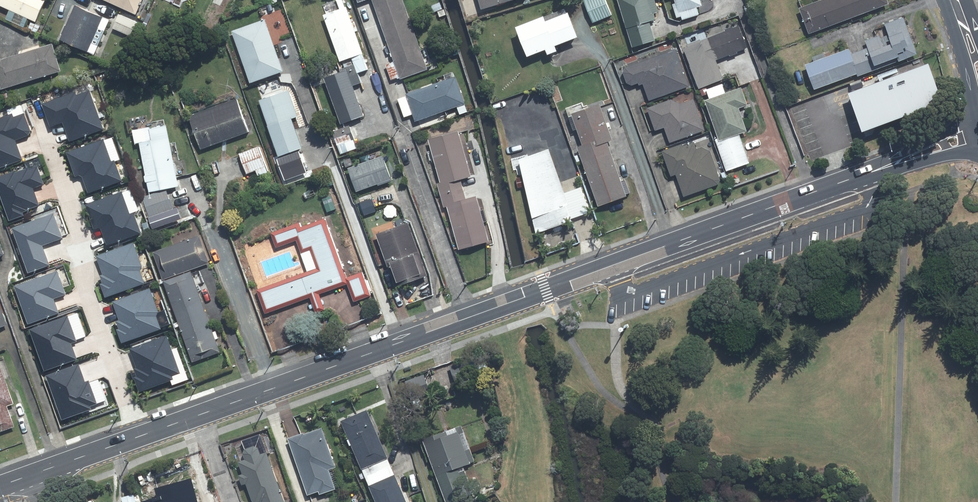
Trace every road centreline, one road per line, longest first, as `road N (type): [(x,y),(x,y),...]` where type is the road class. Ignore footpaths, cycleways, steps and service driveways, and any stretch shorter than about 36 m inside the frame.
road 1 (tertiary): [(139,436),(887,167)]
road 2 (residential): [(45,139),(78,232),(85,291),(139,436)]
road 3 (tertiary): [(0,485),(139,436)]

